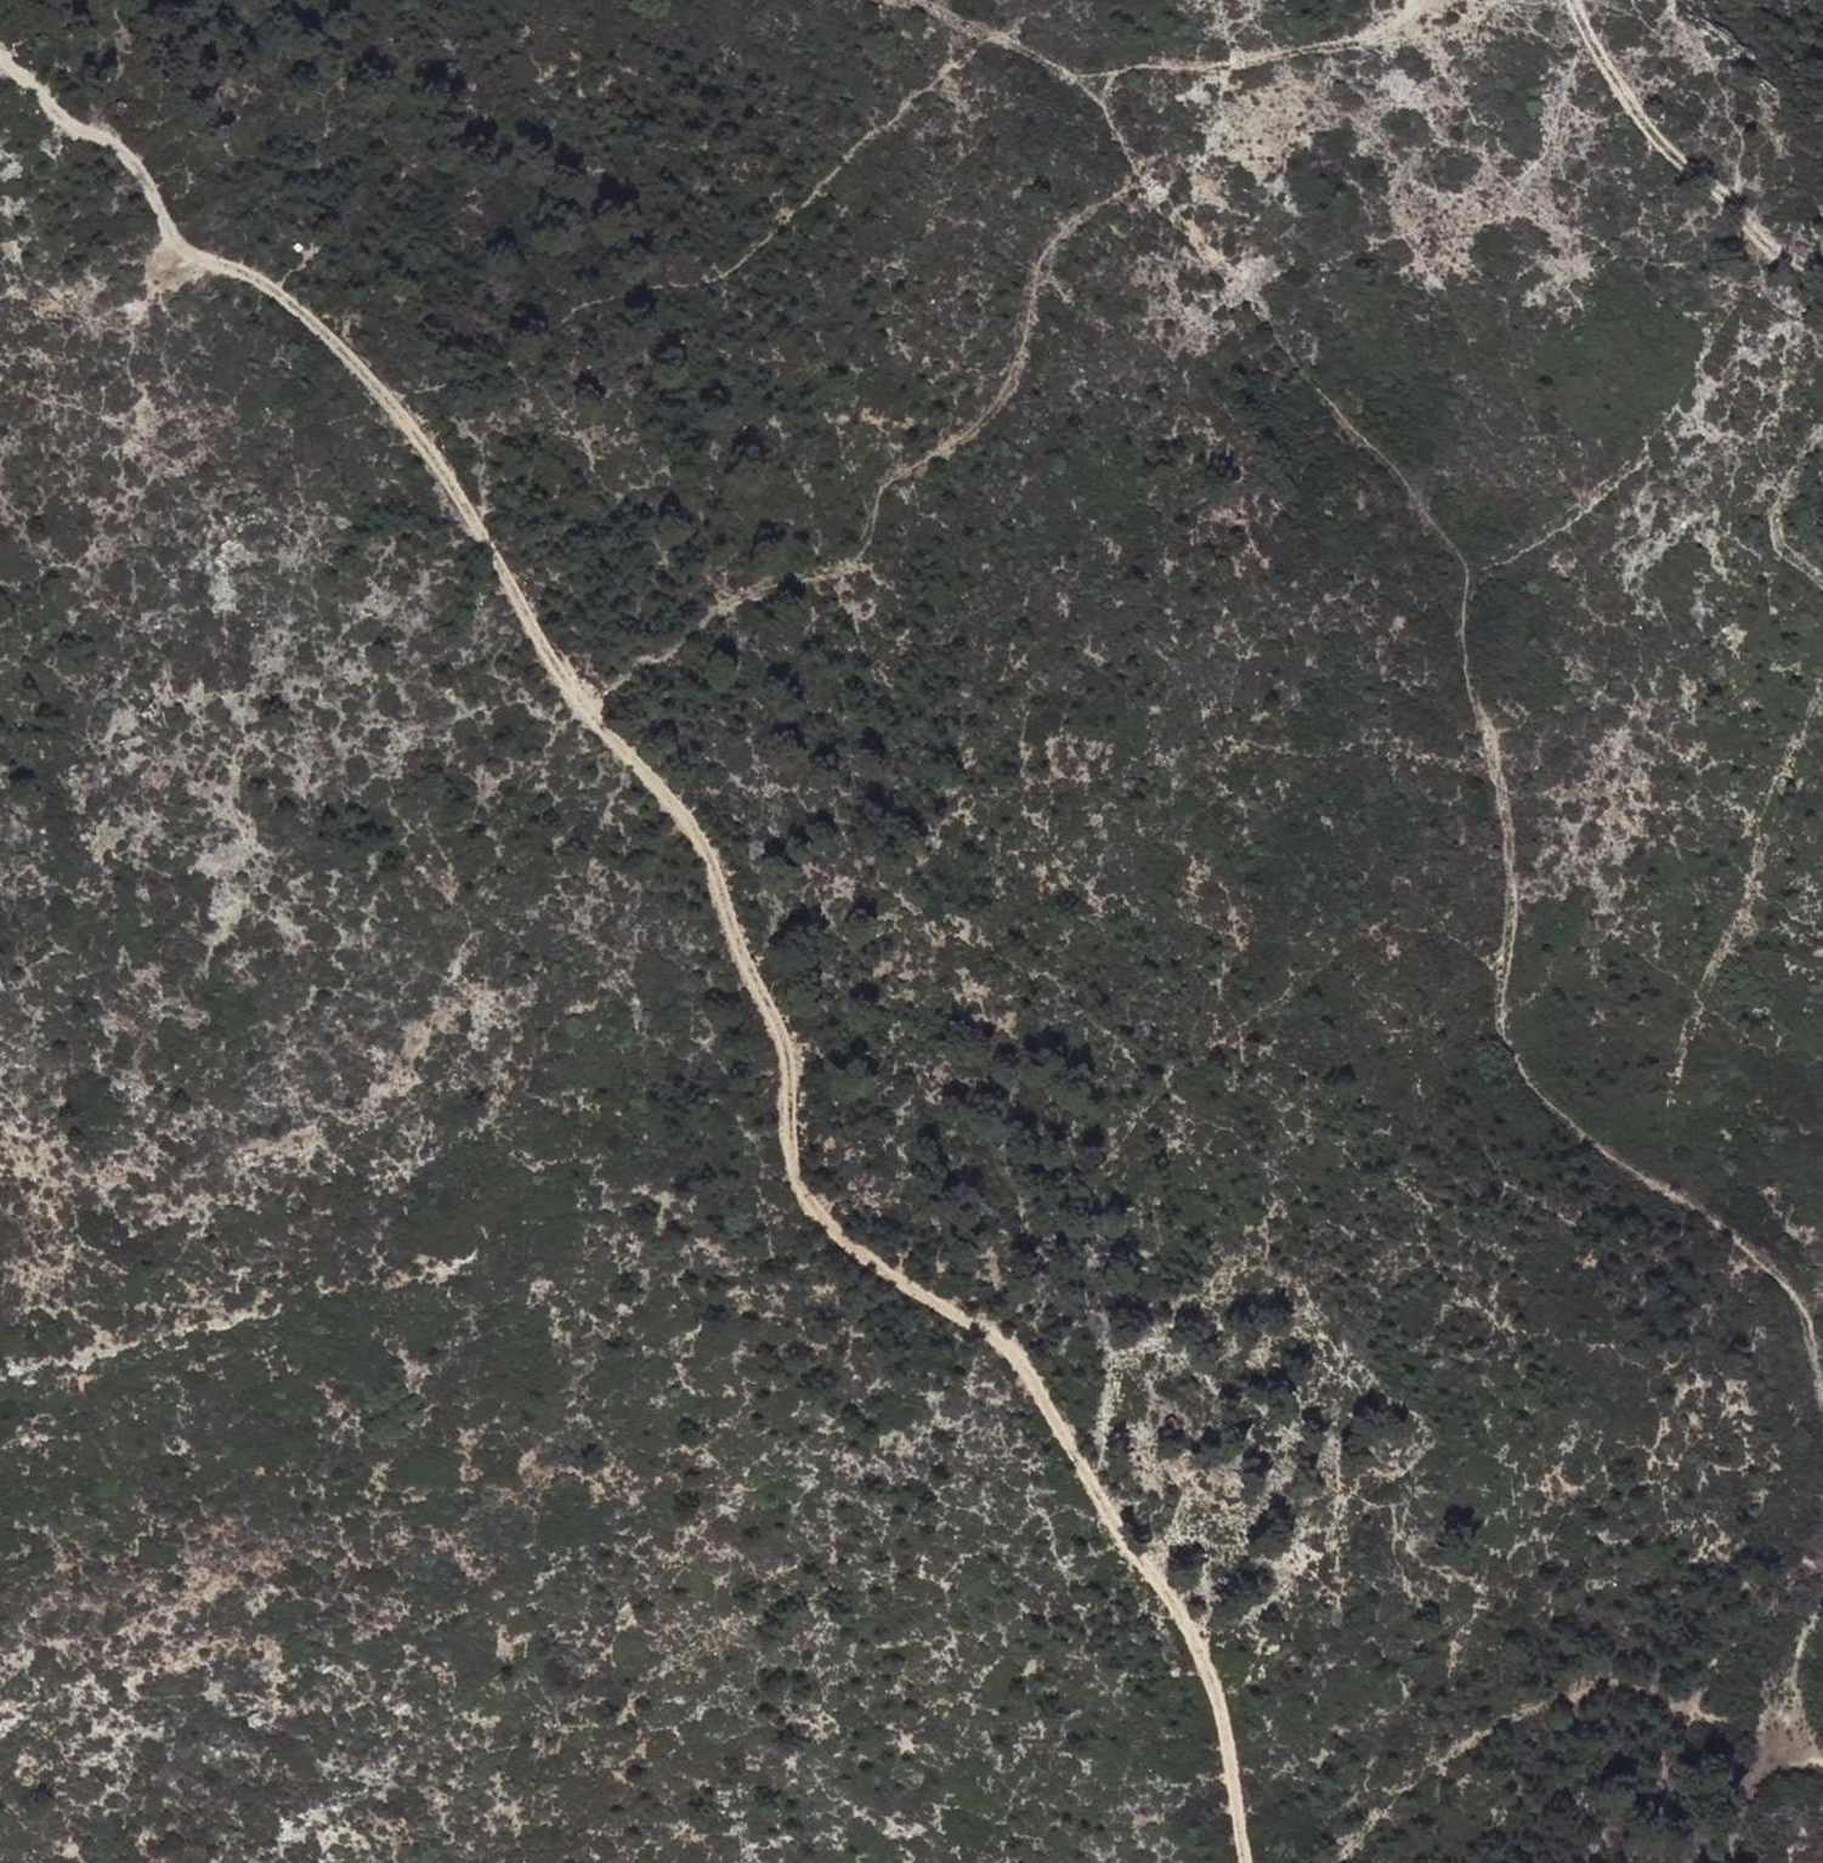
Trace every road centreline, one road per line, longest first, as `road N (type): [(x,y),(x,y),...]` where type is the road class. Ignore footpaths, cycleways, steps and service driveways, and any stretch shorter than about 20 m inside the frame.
road 1 (track): [(1251,1862),(1219,1713),(1145,1563),(1015,1343),(855,1245),(812,1197),(788,1143),(789,1048),(733,946),(702,850),(557,669),(483,530),(419,437),(326,333),(246,269),(186,247),(129,159),(67,128),(0,52)]
road 2 (track): [(1822,283),(1737,226),(1619,85),(1575,0)]

